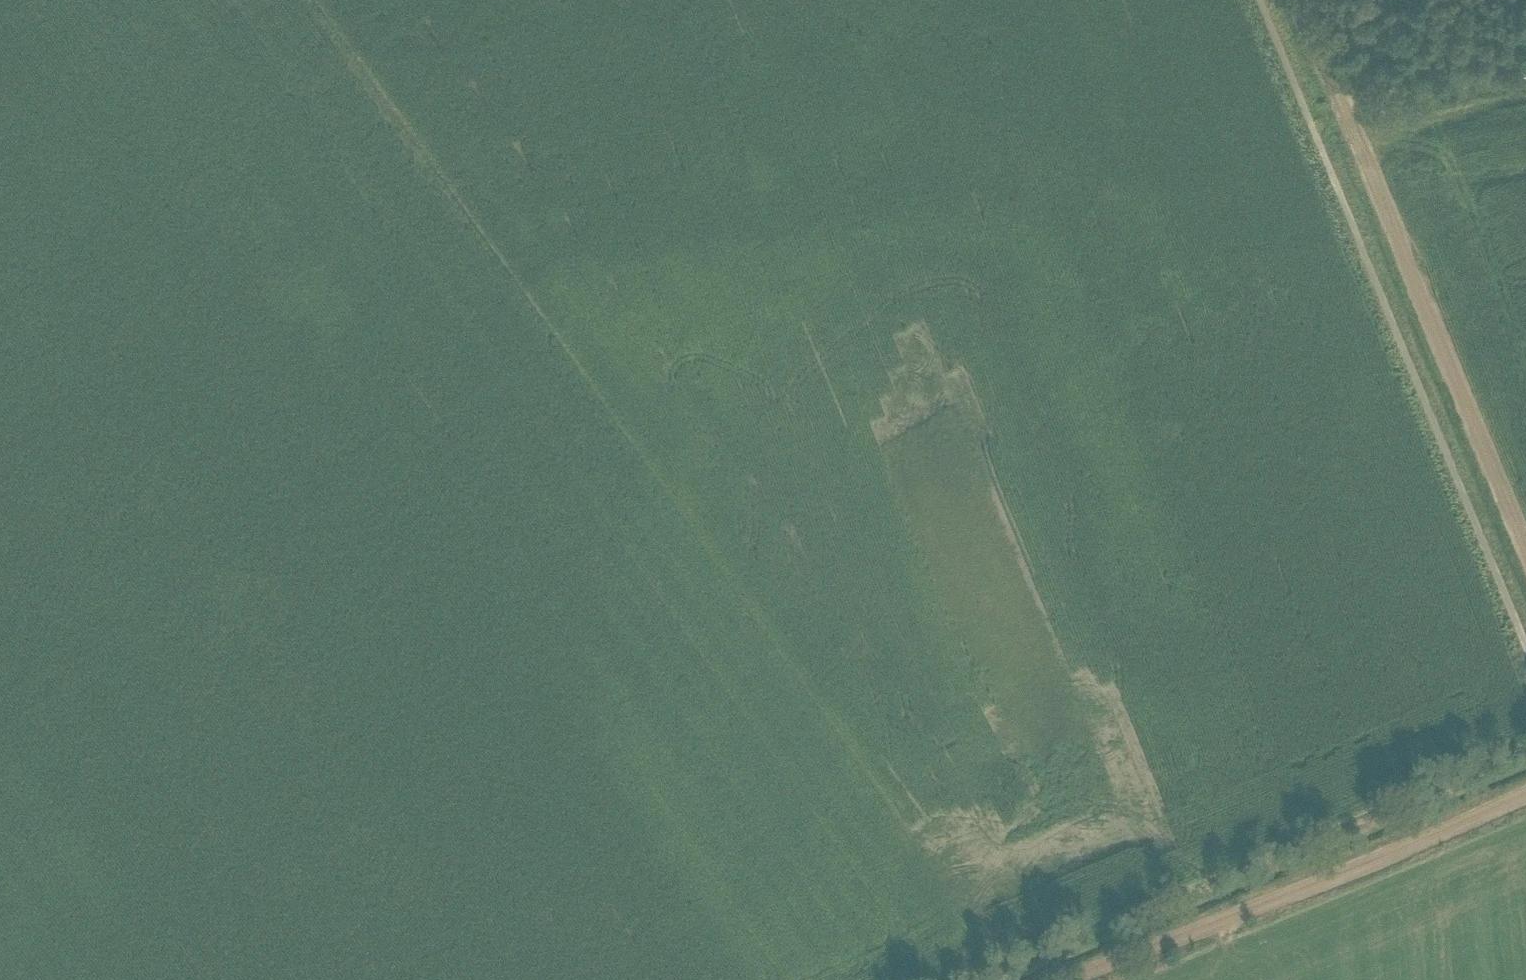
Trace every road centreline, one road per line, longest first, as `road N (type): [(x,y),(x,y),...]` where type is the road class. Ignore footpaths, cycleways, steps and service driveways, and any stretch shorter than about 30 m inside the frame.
road 1 (track): [(1298,0),(1525,548)]
road 2 (track): [(1525,793),(1071,979)]

